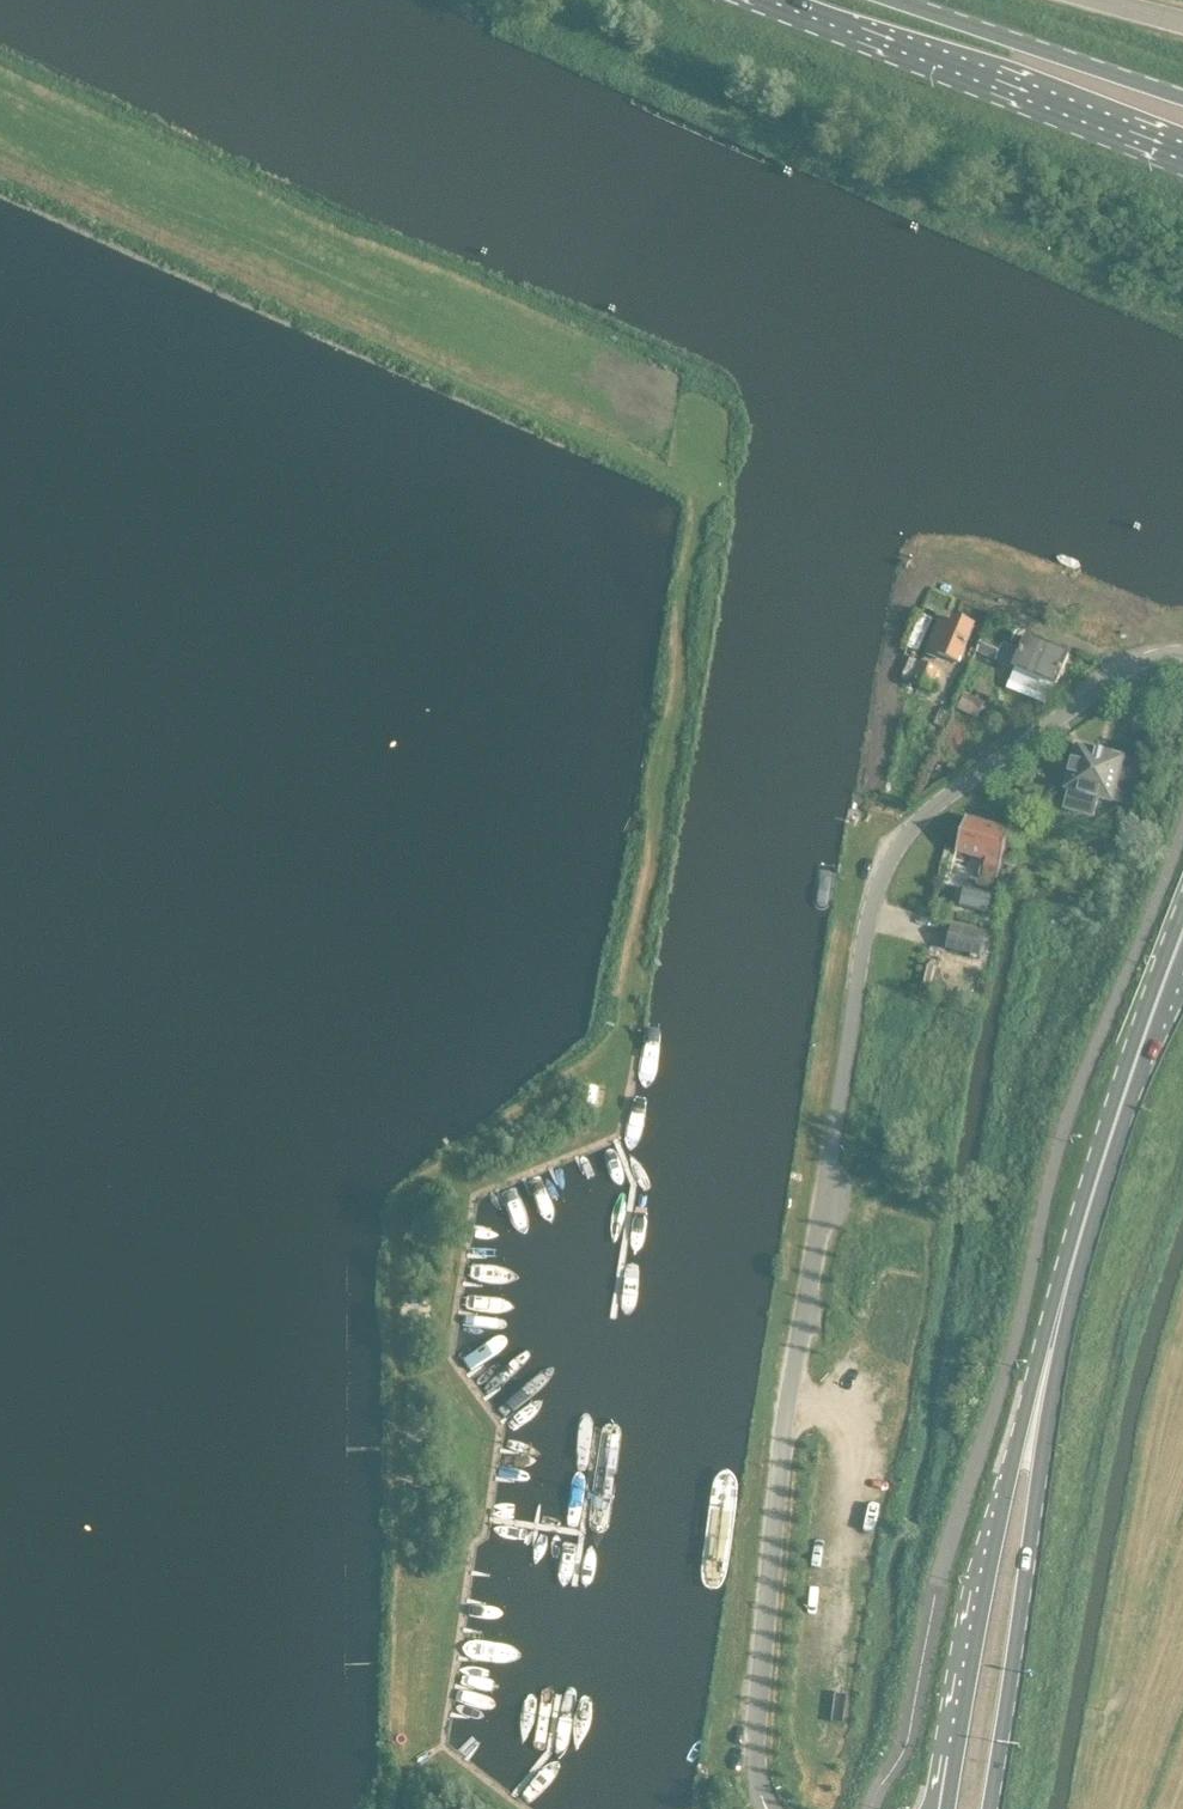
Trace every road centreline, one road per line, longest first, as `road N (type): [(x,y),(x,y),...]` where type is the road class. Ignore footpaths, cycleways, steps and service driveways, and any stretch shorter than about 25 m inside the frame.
road 1 (tertiary): [(1182,655),(1133,666),(936,805),(905,837),(878,887),(790,1390),(756,1753),(767,1808)]
road 2 (primary): [(1038,1400),(1096,1180),(1182,928)]
road 3 (primary): [(773,0),(1182,148)]
road 4 (primary): [(1038,1400),(1007,1467),(948,1808)]
road 5 (primary): [(987,1808),(1037,1471),(1038,1400)]
road 6 (primary): [(1182,95),(902,0)]

